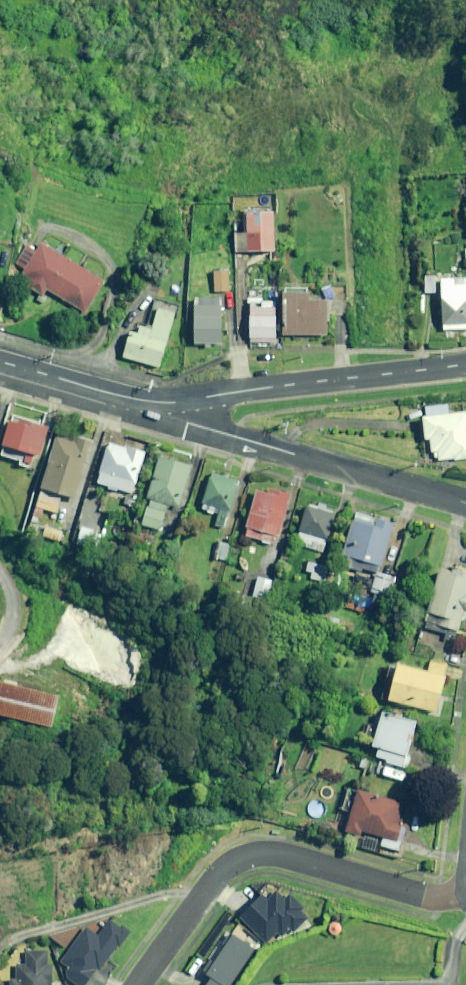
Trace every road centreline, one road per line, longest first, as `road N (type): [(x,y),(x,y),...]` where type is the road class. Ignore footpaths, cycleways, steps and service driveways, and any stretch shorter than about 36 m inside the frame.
road 1 (residential): [(140,984),(217,871),(245,852),(375,883),(465,891)]
road 2 (residential): [(465,503),(186,423),(178,402)]
road 3 (residential): [(178,402),(465,361)]
road 4 (residential): [(0,363),(135,399),(178,402)]

